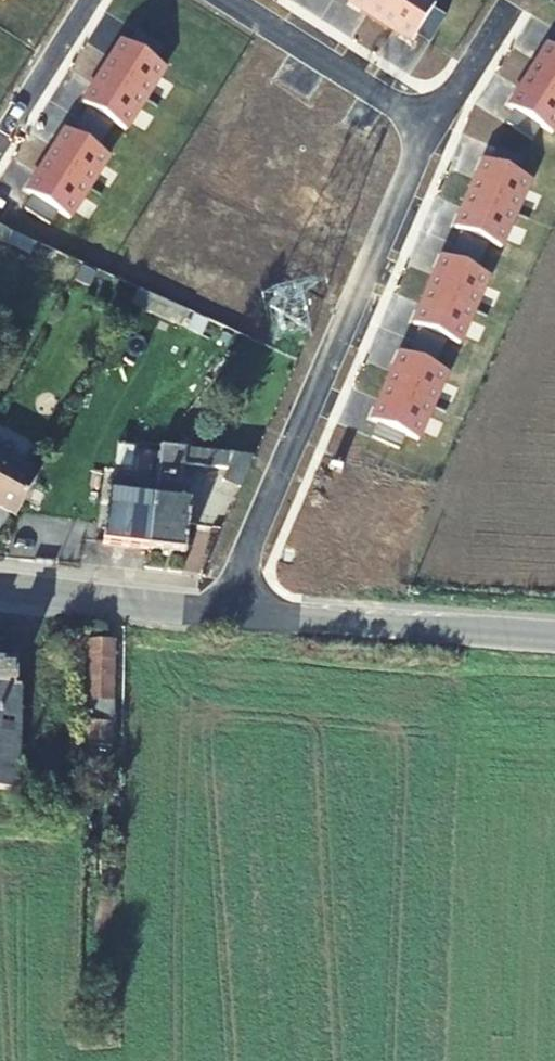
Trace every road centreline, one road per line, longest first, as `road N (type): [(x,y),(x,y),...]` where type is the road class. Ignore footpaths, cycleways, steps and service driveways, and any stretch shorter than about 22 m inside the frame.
road 1 (residential): [(229,609),(435,129)]
road 2 (residential): [(229,609),(523,633)]
road 3 (residential): [(435,129),(224,0)]
road 4 (residential): [(0,586),(229,609)]
road 5 (residential): [(0,138),(82,0)]
road 6 (residential): [(435,129),(503,17)]

